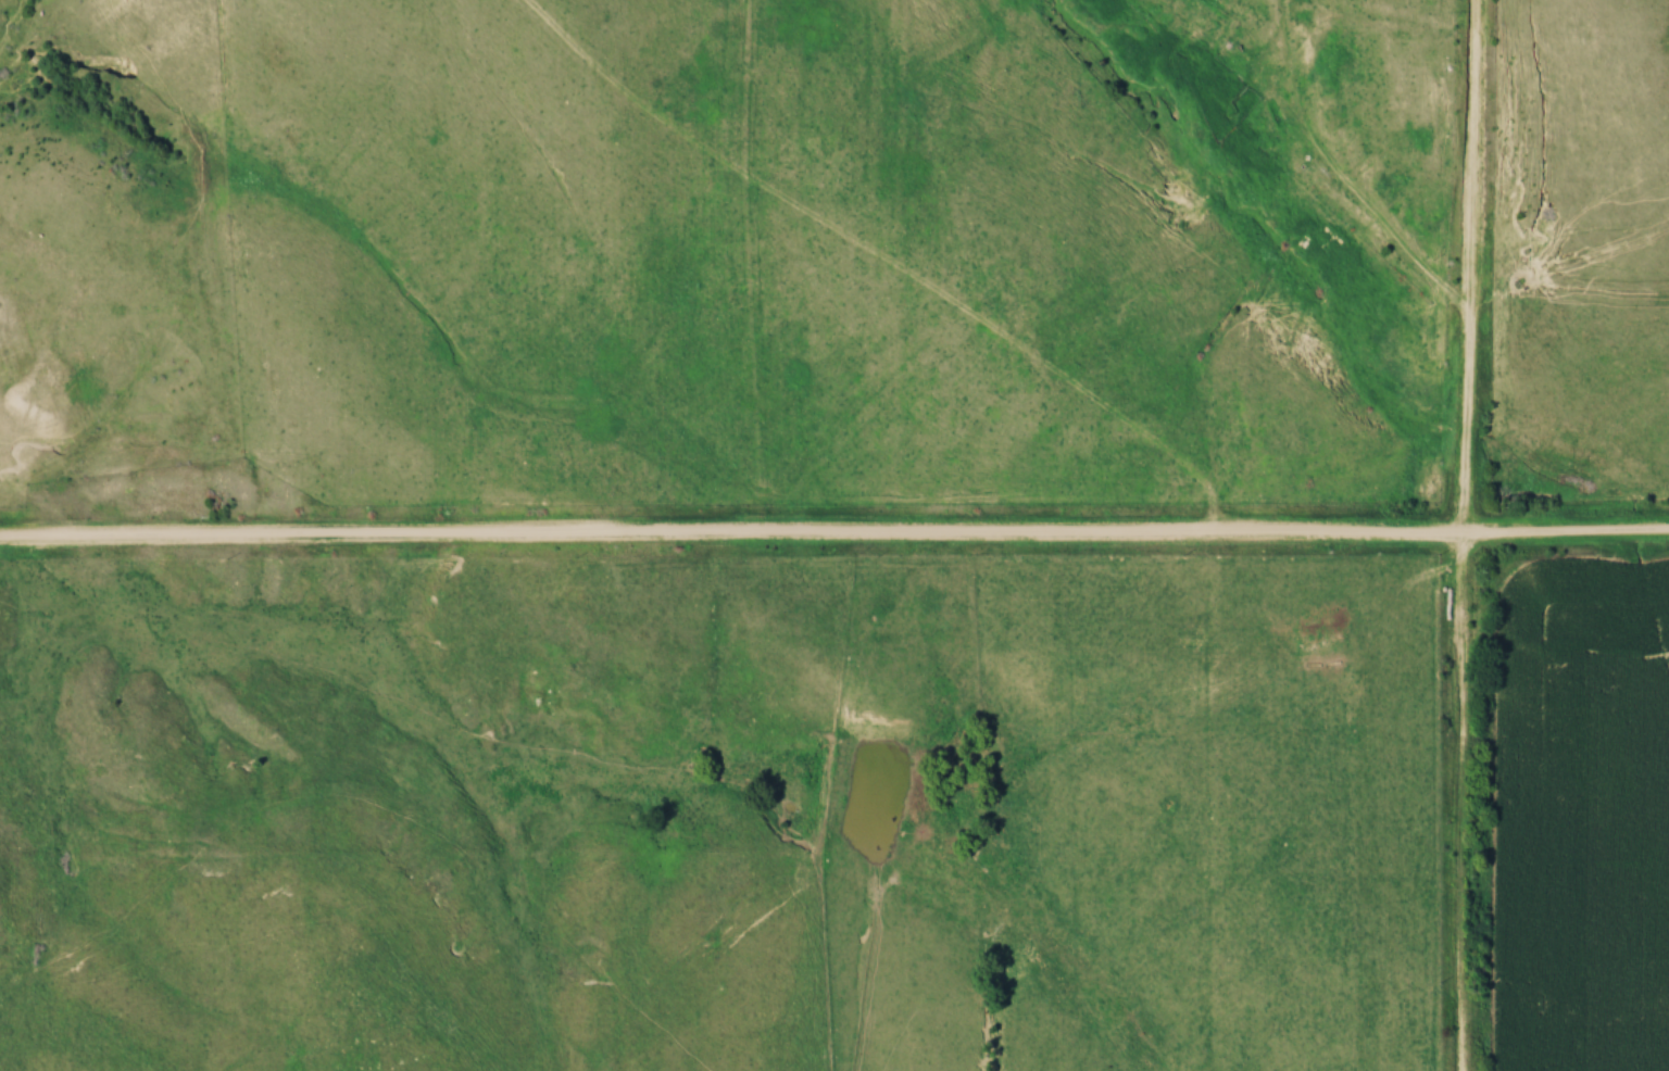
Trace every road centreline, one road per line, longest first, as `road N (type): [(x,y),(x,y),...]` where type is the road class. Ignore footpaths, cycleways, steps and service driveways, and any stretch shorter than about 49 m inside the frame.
road 1 (residential): [(0,540),(1668,535)]
road 2 (residential): [(1465,538),(1478,0)]
road 3 (track): [(1464,1070),(1465,538)]

